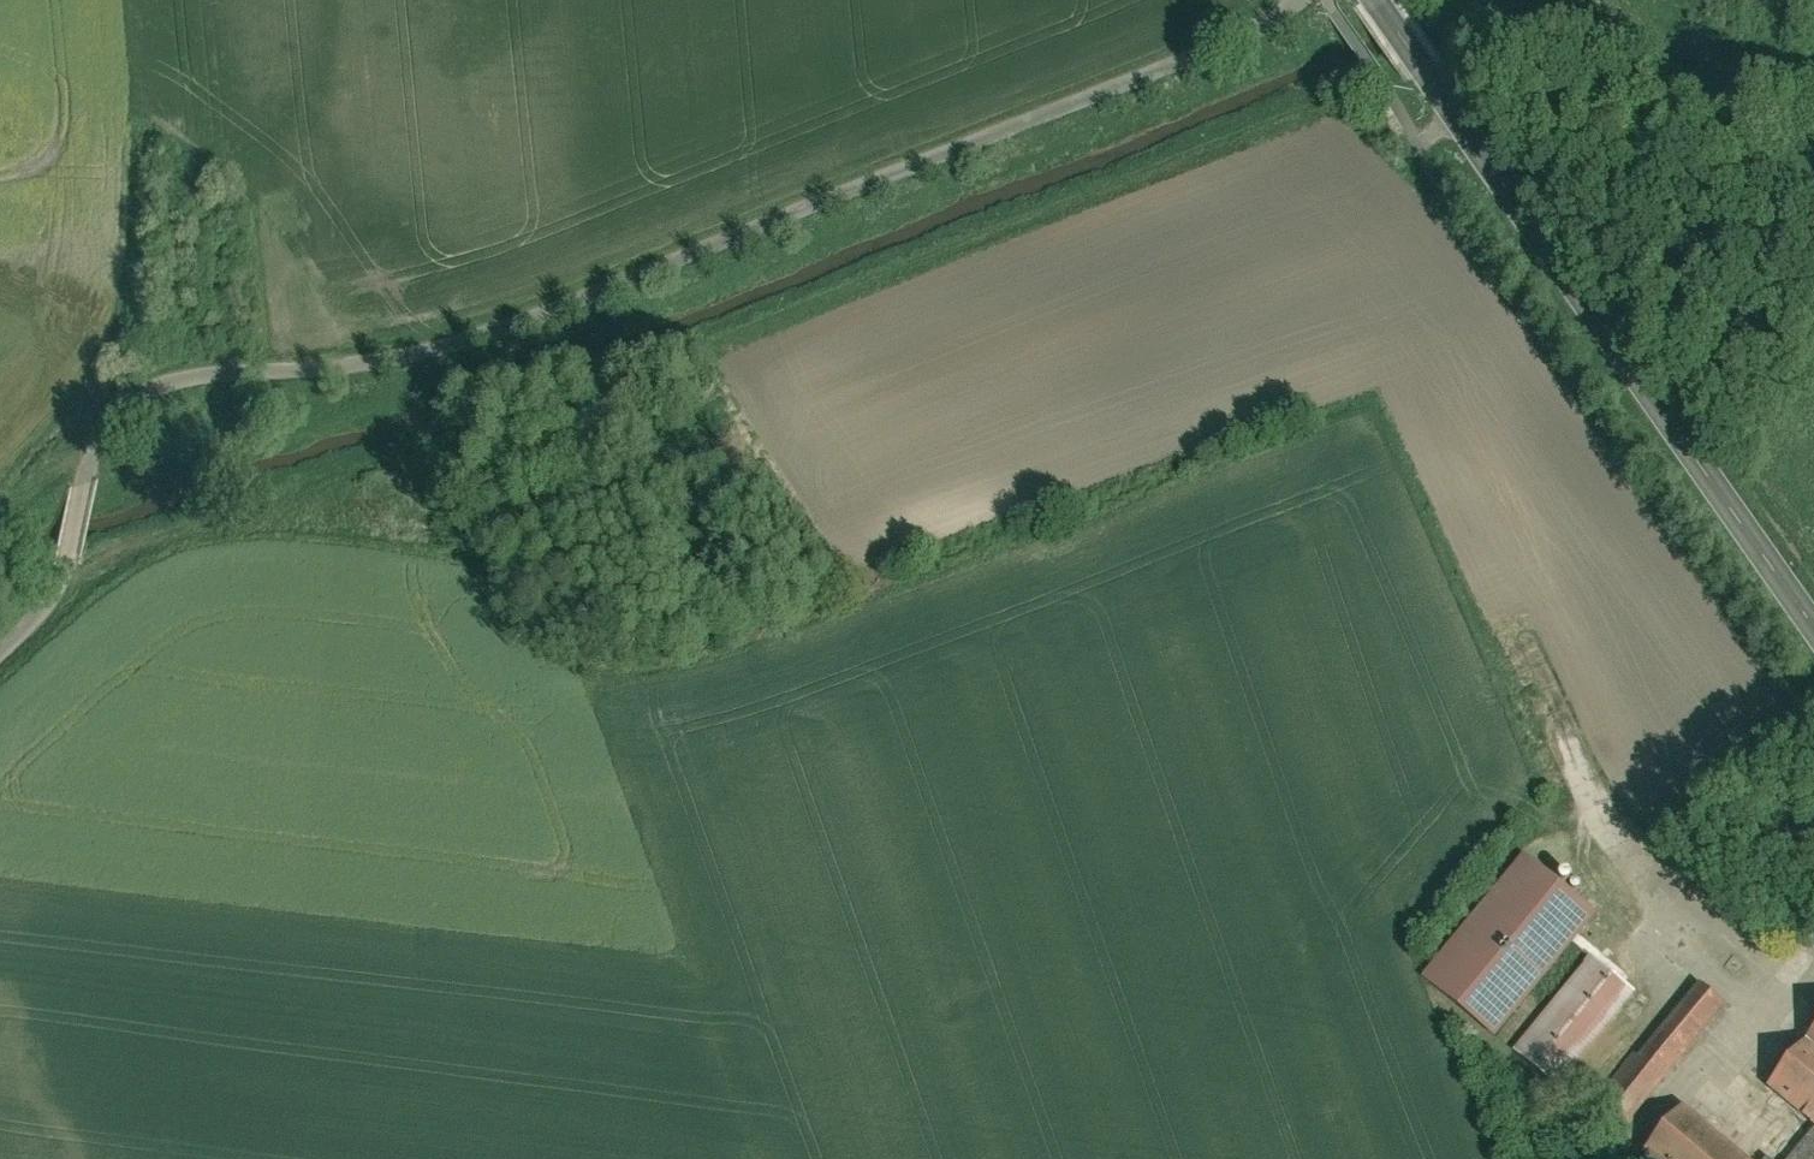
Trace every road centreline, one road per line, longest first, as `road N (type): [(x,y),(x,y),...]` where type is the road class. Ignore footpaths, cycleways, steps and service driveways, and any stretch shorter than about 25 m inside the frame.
road 1 (tertiary): [(1384,0),(1813,619)]

